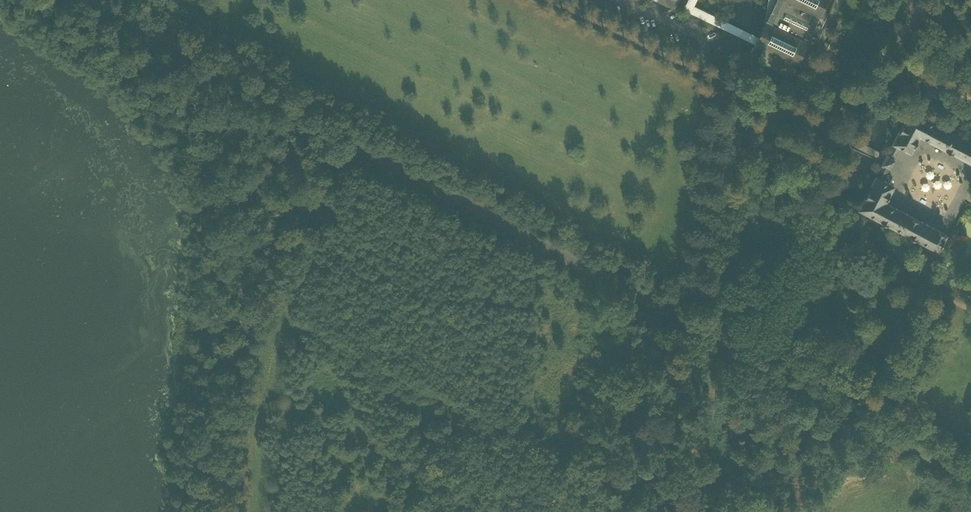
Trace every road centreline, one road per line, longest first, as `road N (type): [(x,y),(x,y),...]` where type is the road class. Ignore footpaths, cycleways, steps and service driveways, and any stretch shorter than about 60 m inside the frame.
road 1 (unclassified): [(93,0),(970,474)]

